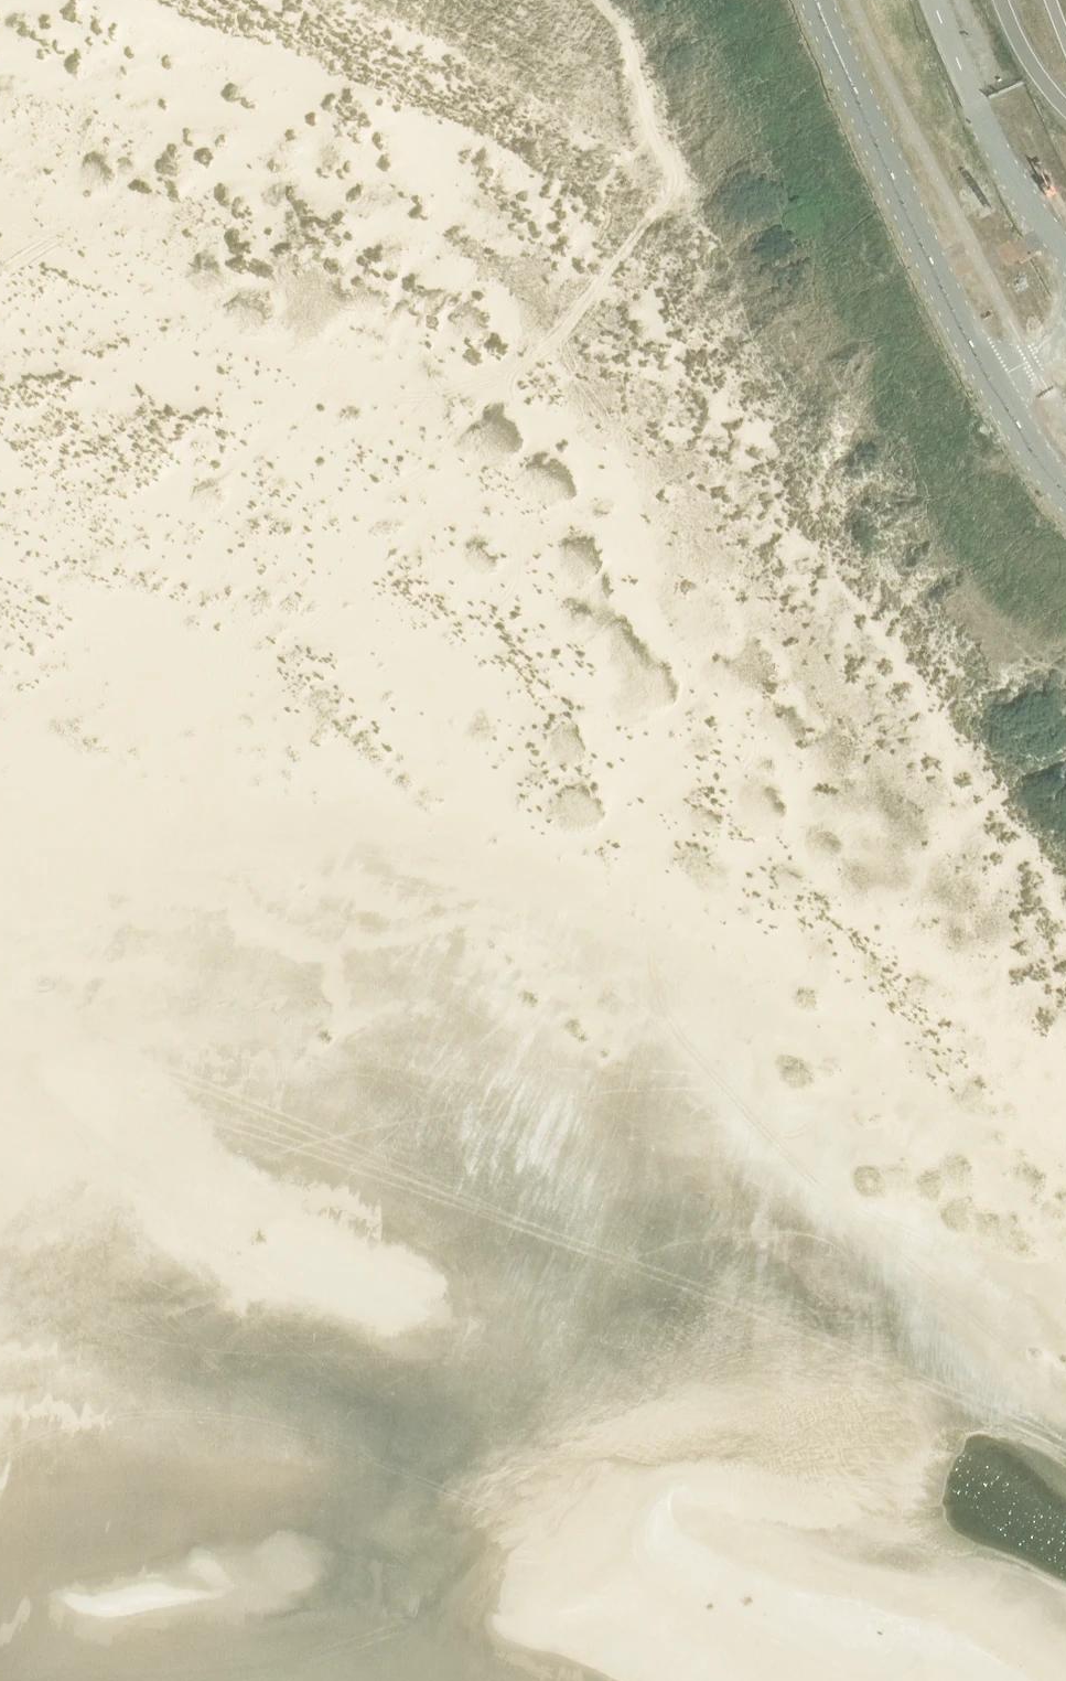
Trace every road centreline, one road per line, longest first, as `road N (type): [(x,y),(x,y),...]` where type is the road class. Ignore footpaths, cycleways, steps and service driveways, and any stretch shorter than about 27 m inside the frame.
road 1 (unclassified): [(1065,489),(994,384),(957,313),(817,0)]

